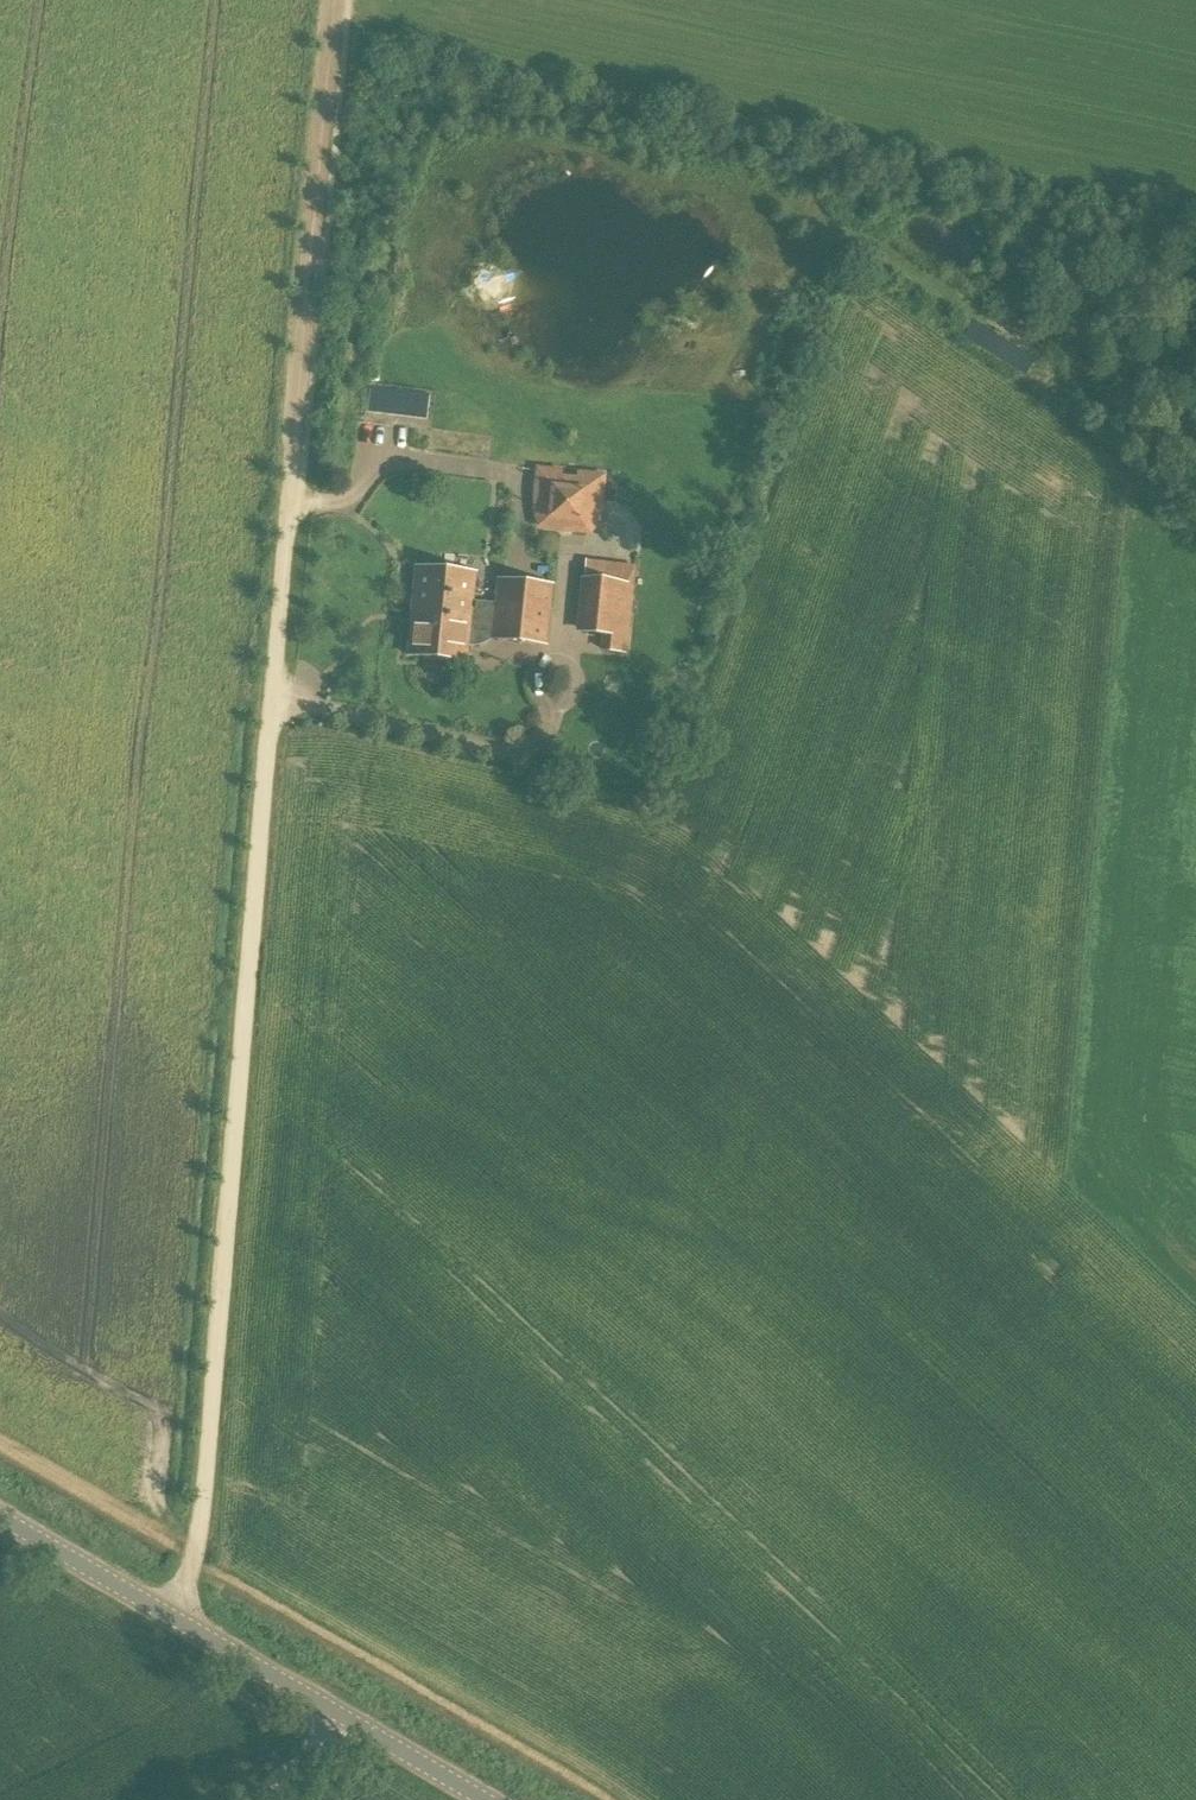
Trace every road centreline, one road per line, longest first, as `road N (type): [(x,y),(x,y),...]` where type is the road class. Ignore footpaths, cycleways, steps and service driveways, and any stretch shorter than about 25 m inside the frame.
road 1 (track): [(166,1615),(185,1583),(202,1510),(272,695)]
road 2 (track): [(333,0),(272,695)]
road 3 (tertiary): [(365,1730),(0,1520)]
road 4 (unclassified): [(227,1799),(365,1730)]
road 5 (tertiary): [(491,1799),(365,1730)]

